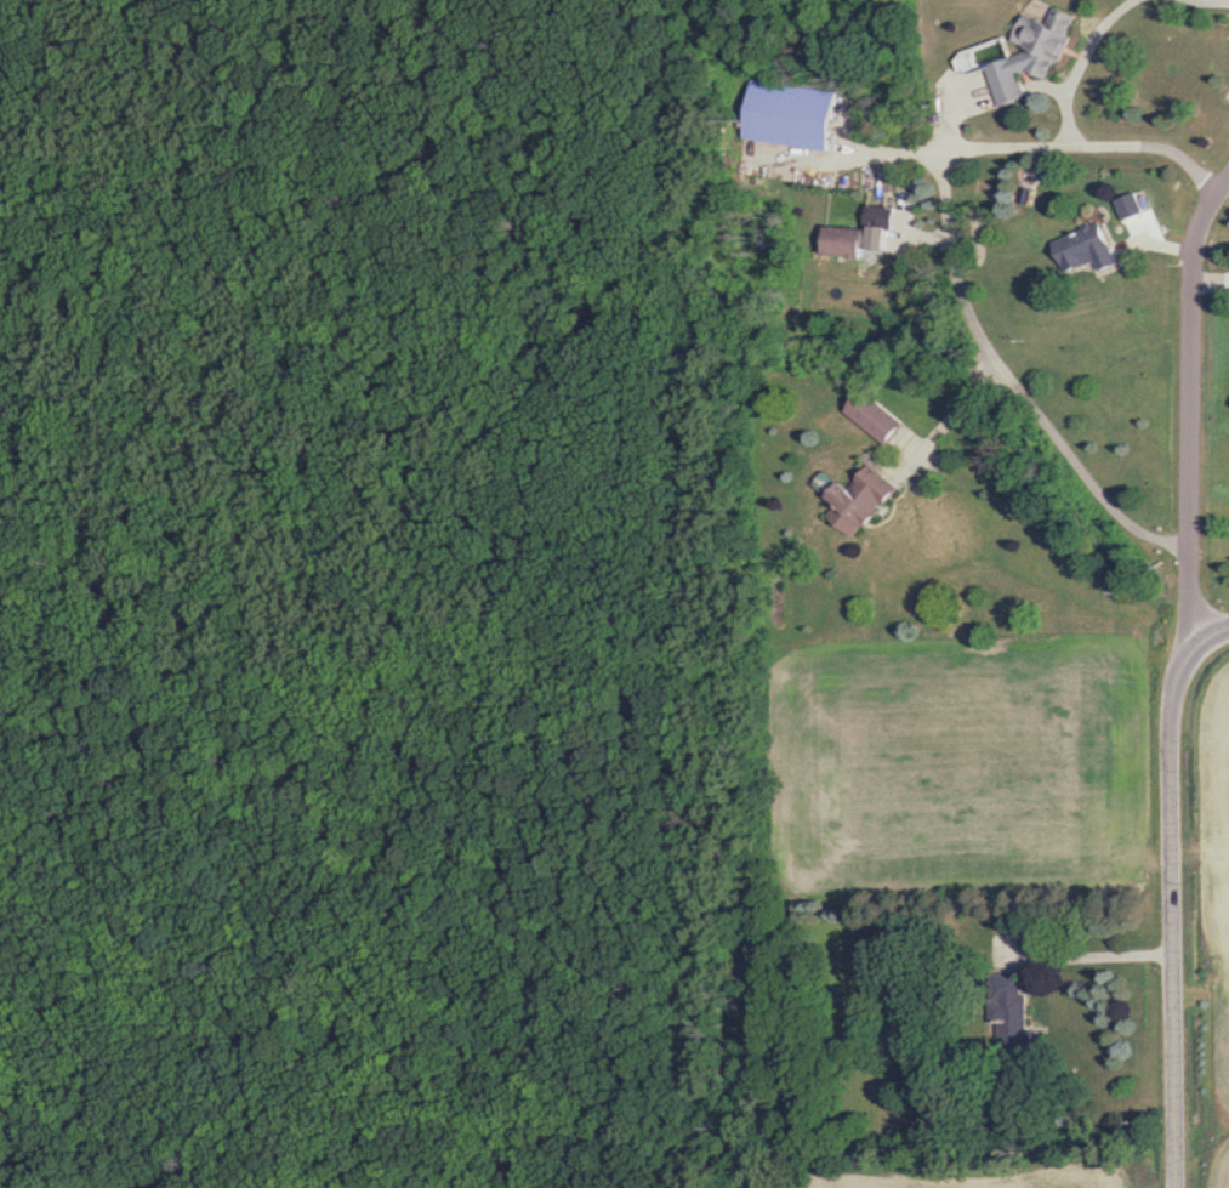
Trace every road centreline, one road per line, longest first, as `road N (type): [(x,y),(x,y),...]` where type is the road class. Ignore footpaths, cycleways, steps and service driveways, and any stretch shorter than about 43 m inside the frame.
road 1 (tertiary): [(1178,1187),(1174,692),(1187,650),(1228,623)]
road 2 (residential): [(1228,134),(1183,218),(1170,262),(1167,541),(1187,650)]

